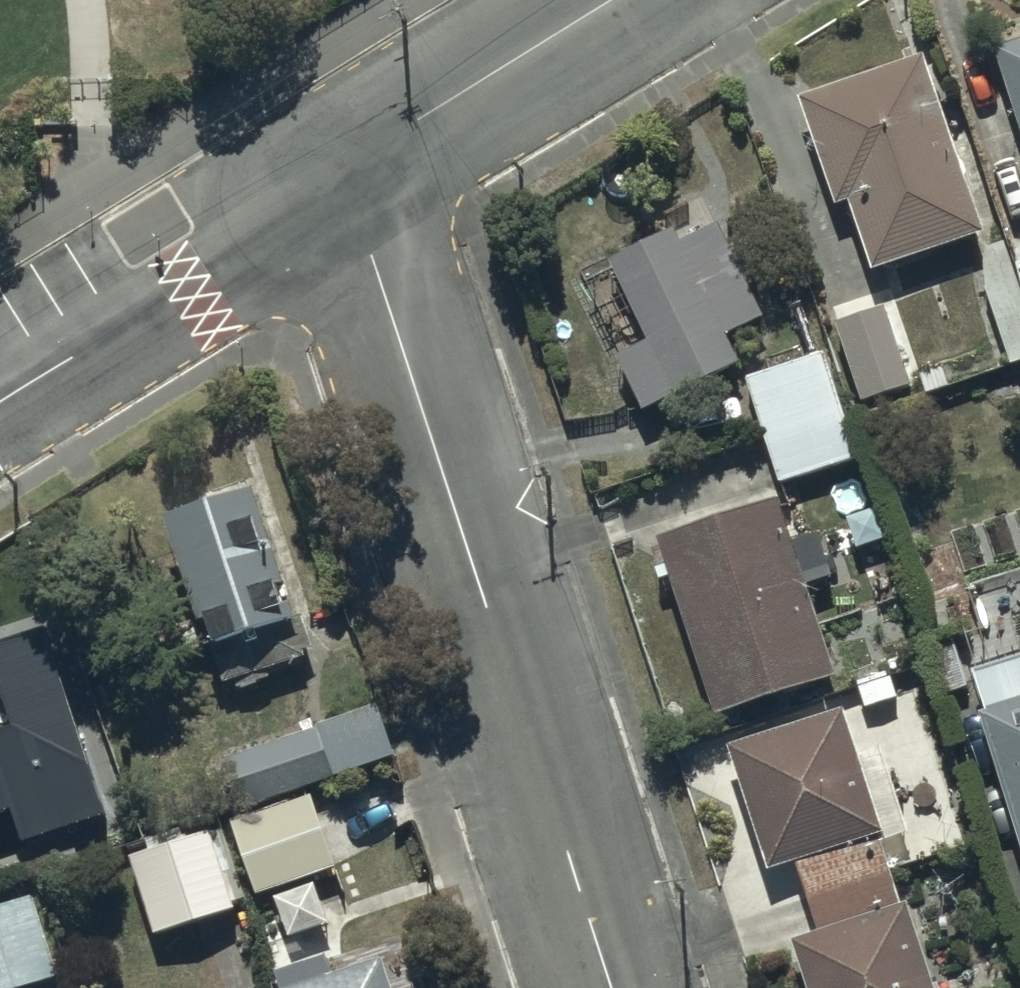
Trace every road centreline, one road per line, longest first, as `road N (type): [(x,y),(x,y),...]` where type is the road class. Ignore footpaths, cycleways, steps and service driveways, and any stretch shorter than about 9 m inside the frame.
road 1 (residential): [(344,179),(612,987)]
road 2 (residential): [(344,179),(0,402)]
road 3 (residential): [(617,0),(421,119),(344,179)]

